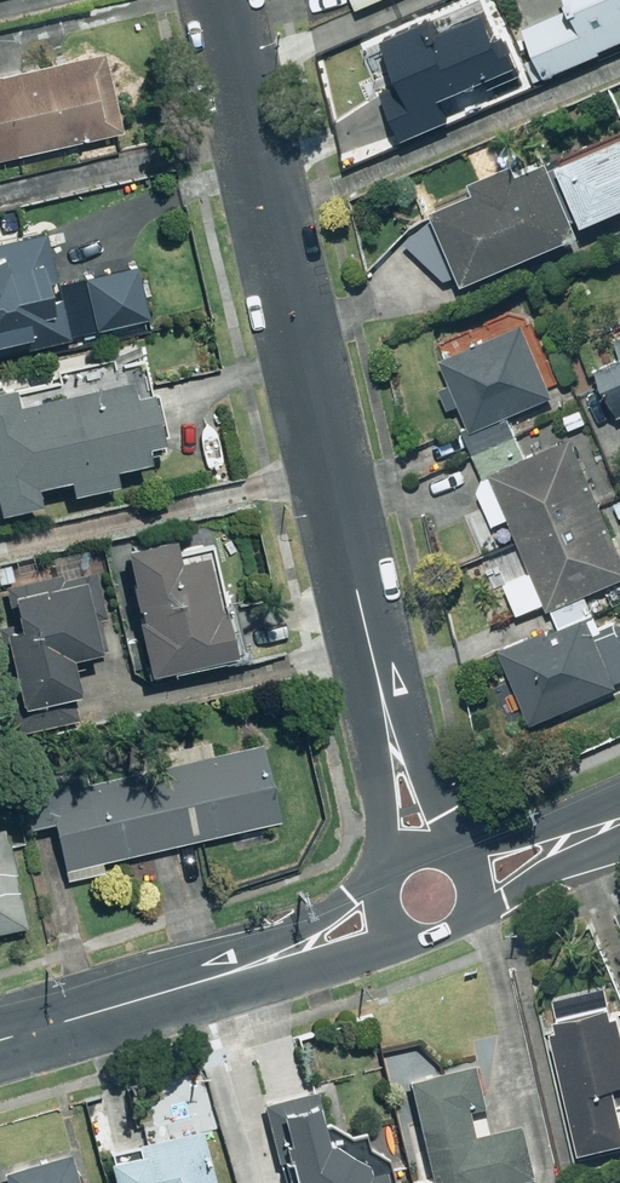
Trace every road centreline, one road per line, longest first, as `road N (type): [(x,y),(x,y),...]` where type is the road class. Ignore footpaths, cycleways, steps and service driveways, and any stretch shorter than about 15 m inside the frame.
road 1 (residential): [(214,0),(418,855)]
road 2 (residential): [(388,910),(0,1040)]
road 3 (residential): [(619,819),(467,879)]
road 4 (residential): [(467,879),(465,919),(444,936),(416,937),(388,910)]

